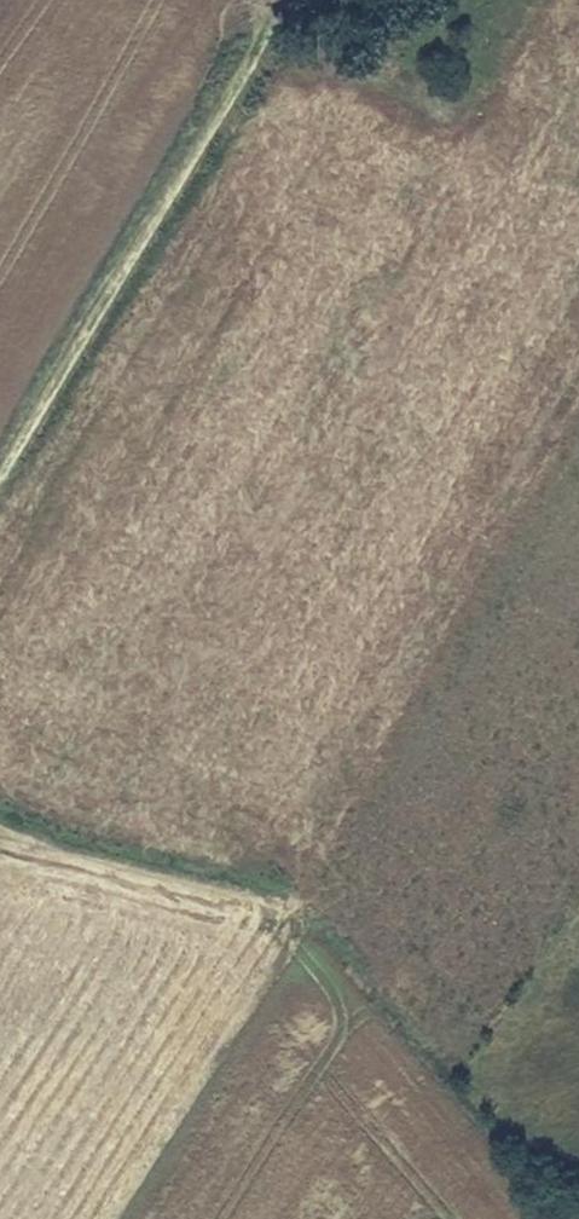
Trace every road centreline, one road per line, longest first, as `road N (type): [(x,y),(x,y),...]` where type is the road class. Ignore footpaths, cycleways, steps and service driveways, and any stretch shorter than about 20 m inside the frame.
road 1 (track): [(268,0),(0,471)]
road 2 (track): [(0,819),(249,924)]

